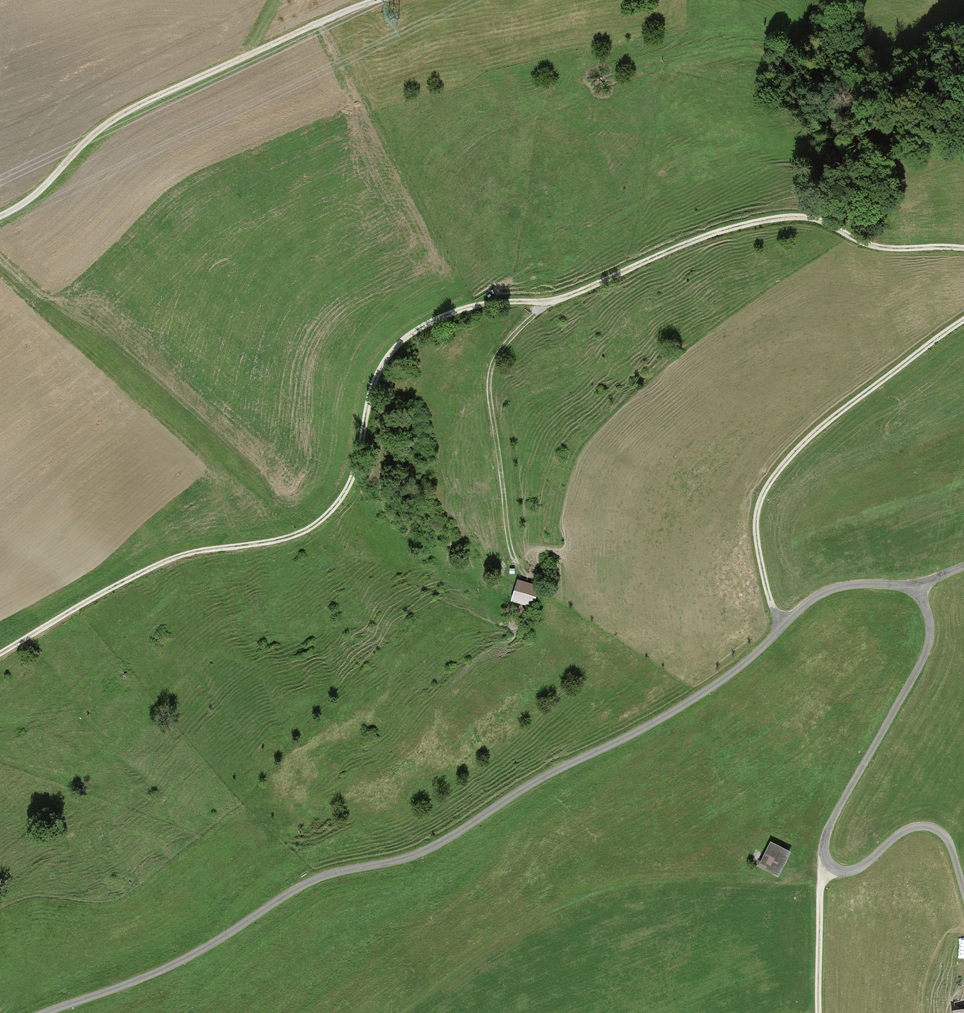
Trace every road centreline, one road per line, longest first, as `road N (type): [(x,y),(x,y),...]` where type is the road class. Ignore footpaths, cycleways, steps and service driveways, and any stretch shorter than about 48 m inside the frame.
road 1 (track): [(0,653),(82,604),(189,556),(262,547),(321,523),(352,480),(376,374),(412,333),(459,310),(556,301),(702,238),(779,219),(806,219),(879,249),(963,250)]
road 2 (unclassified): [(45,1012),(171,965),(320,877),(429,849),(521,790),(694,698),(831,589),(914,585)]
road 3 (track): [(394,1012),(514,927),(604,889),(820,874)]
road 4 (track): [(380,0),(128,110),(83,142),(37,196),(0,215)]
road 5 (track): [(783,623),(765,593),(753,530),(769,482),(815,431),(963,319)]
road 6 (track): [(535,304),(493,359),(487,396),(509,561),(531,592),(528,607)]
road 7 (unclassified): [(821,863),(827,829),(927,642),(928,617),(914,585)]
road 8 (track): [(817,1012),(821,863)]

